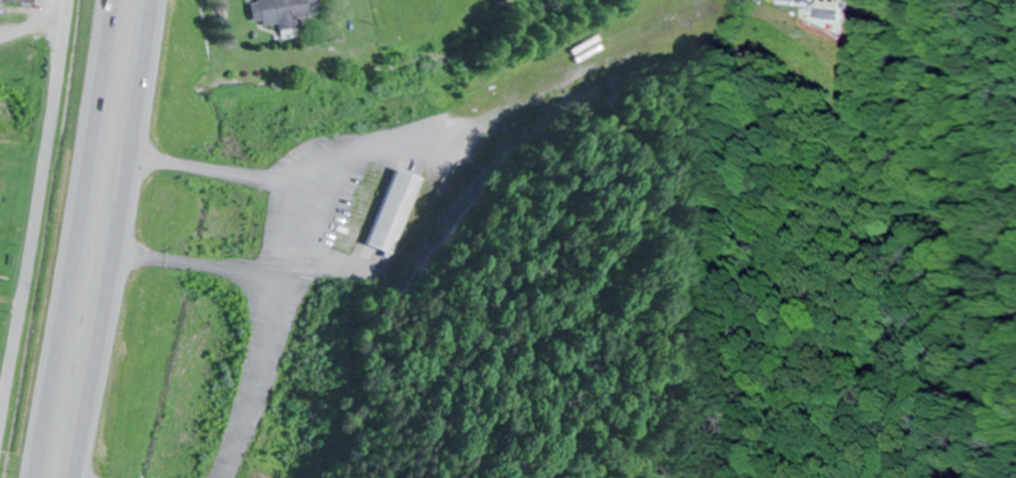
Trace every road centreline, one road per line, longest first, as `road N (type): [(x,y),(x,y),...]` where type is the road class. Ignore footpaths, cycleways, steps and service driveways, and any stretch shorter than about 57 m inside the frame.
road 1 (trunk): [(112,0),(34,477)]
road 2 (trunk): [(80,477),(157,0)]
road 3 (residential): [(0,414),(65,0)]

